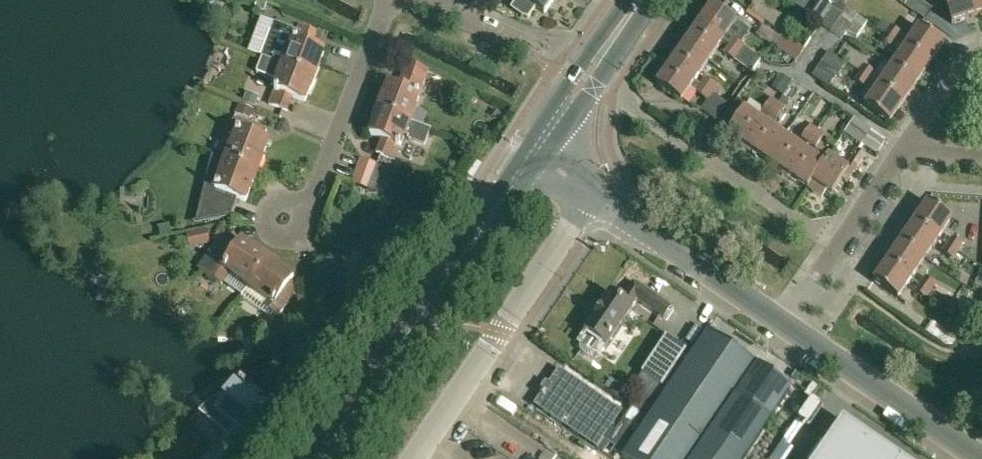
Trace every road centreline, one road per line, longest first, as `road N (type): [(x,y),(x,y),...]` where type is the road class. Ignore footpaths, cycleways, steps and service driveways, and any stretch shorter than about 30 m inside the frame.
road 1 (primary): [(318,458),(535,157)]
road 2 (unclassified): [(592,196),(416,458)]
road 3 (residential): [(267,214),(298,215),(315,197),(394,0)]
road 4 (unclassified): [(980,458),(784,325)]
road 5 (unclassified): [(784,325),(592,196)]
road 6 (residential): [(784,325),(910,139)]
road 7 (primary): [(535,157),(641,0)]

